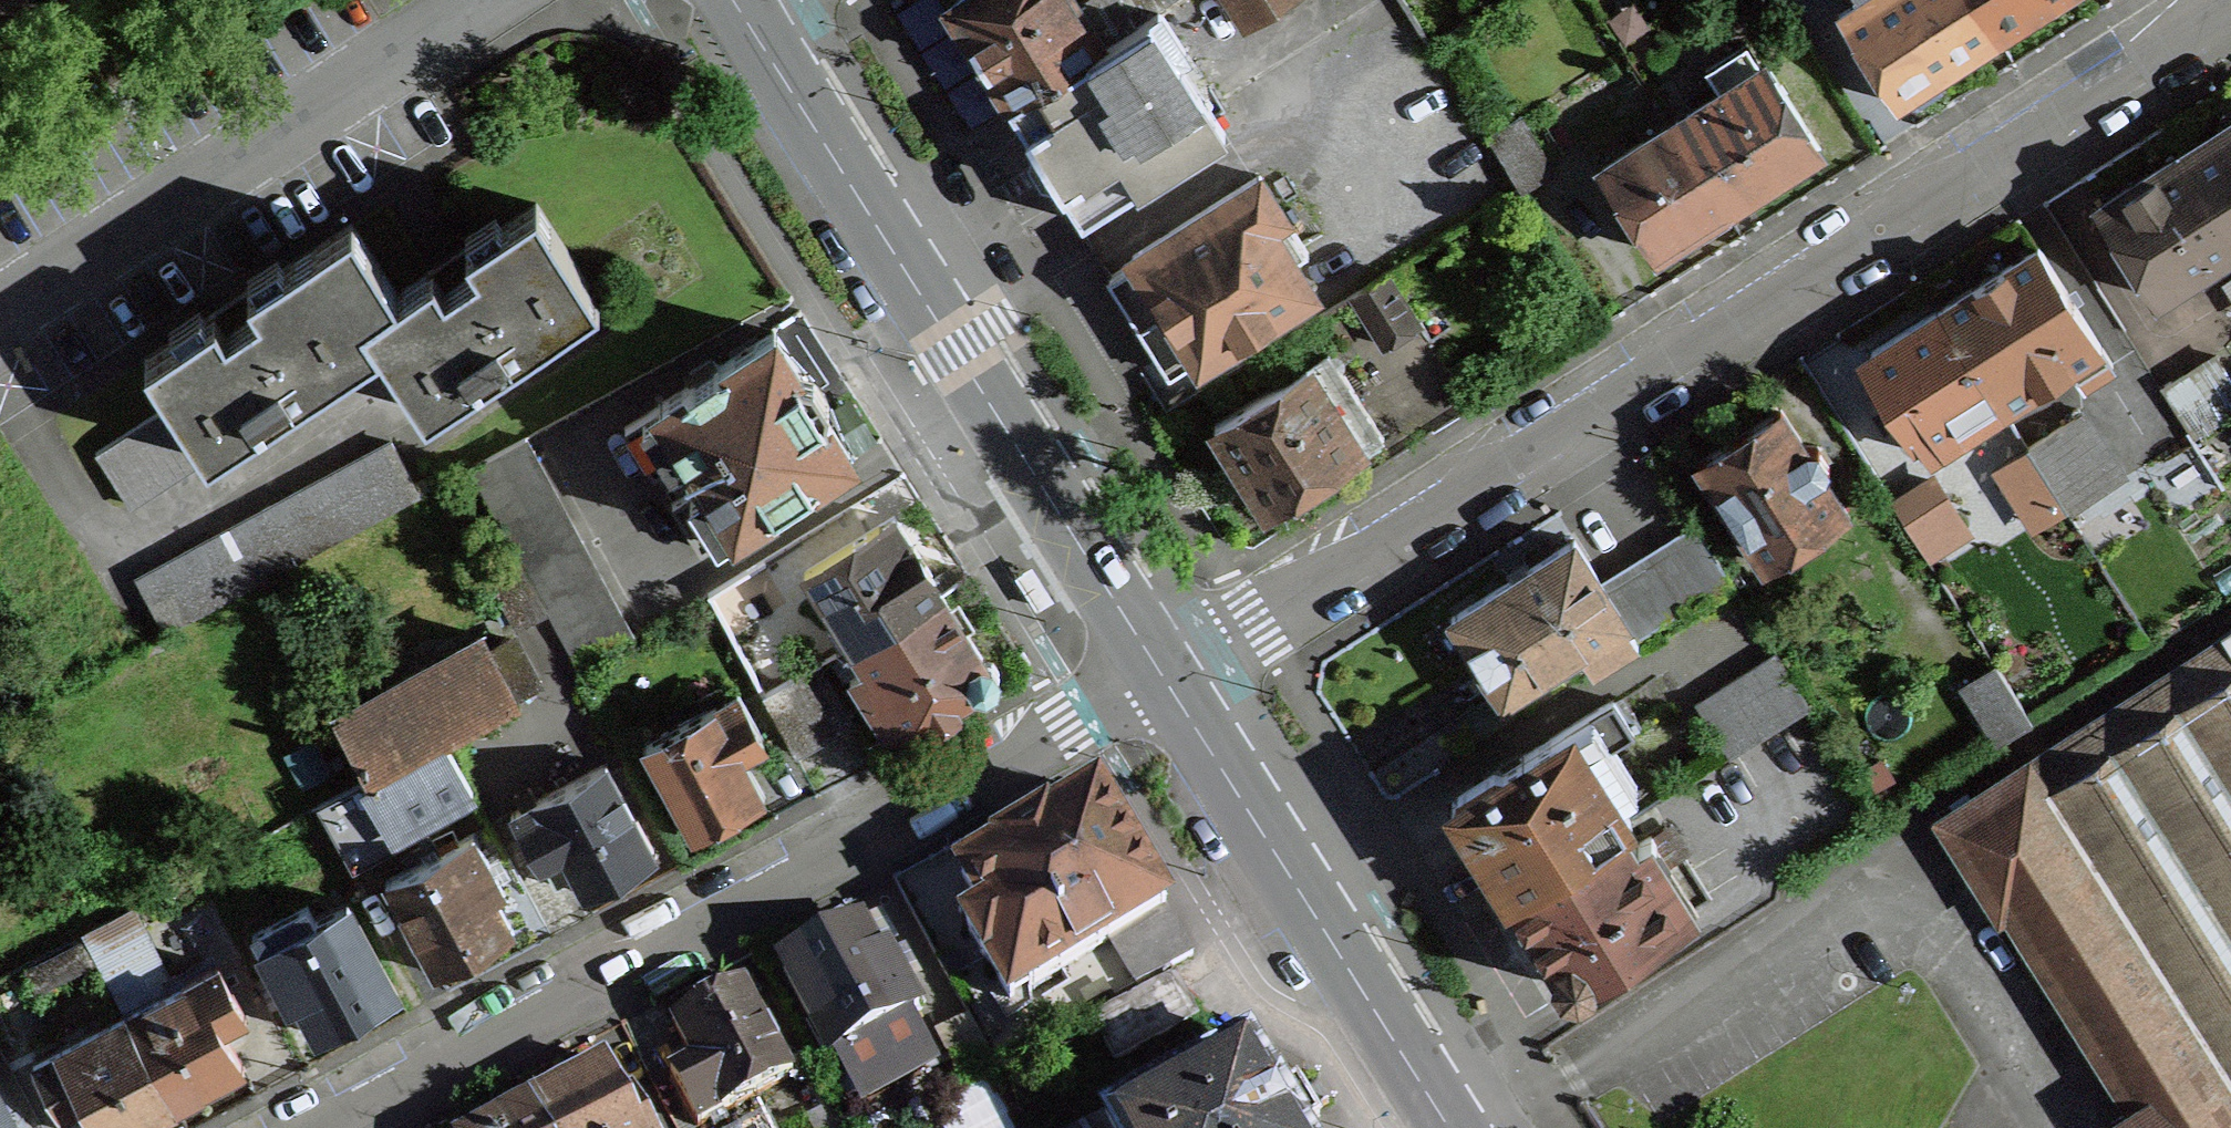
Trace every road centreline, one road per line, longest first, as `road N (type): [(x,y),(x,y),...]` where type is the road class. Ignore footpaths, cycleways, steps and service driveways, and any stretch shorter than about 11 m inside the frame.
road 1 (residential): [(2230,16),(1178,680)]
road 2 (residential): [(1178,680),(327,1127)]
road 3 (secondary): [(1178,680),(756,12)]
road 4 (residential): [(0,316),(491,0)]
road 5 (secondary): [(1469,1127),(1178,680)]

